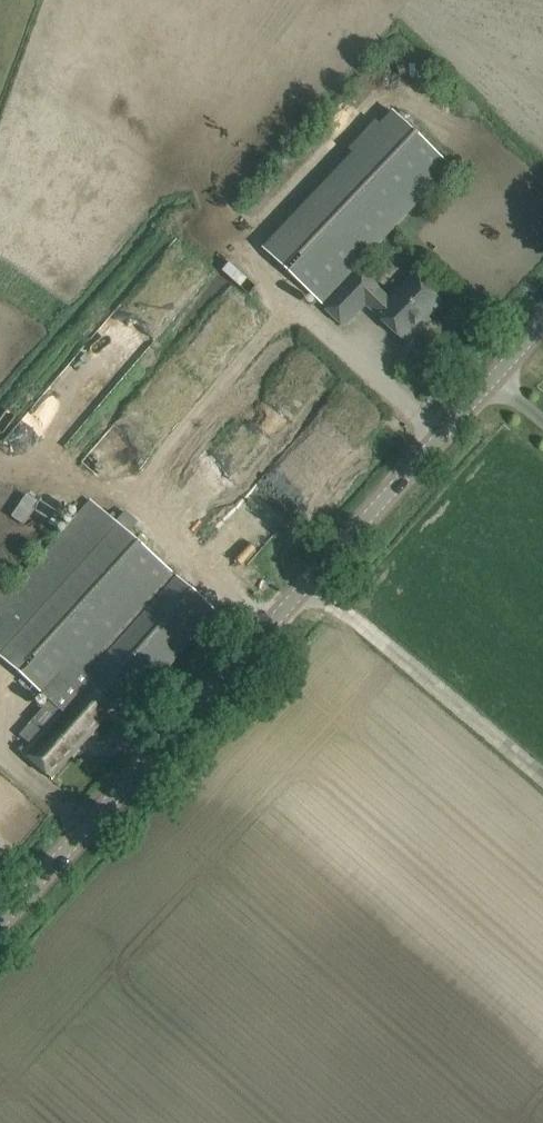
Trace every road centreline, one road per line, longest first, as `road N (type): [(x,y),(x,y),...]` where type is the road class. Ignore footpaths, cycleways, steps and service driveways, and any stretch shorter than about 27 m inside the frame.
road 1 (tertiary): [(0,930),(542,324)]

